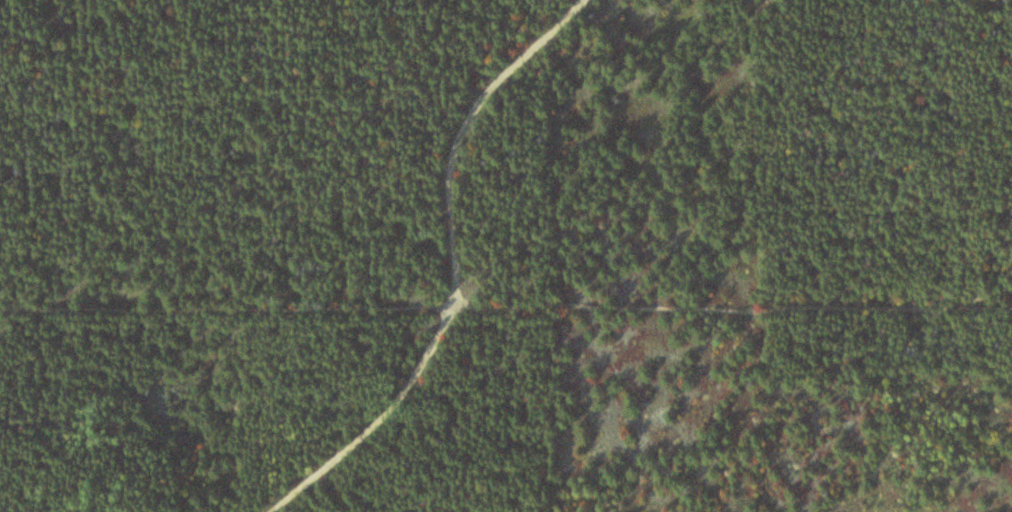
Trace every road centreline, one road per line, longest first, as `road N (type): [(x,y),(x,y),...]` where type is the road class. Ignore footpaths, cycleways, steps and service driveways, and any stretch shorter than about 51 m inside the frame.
road 1 (residential): [(280,511),(400,409),(467,303),(457,150),(516,68),(588,0)]

